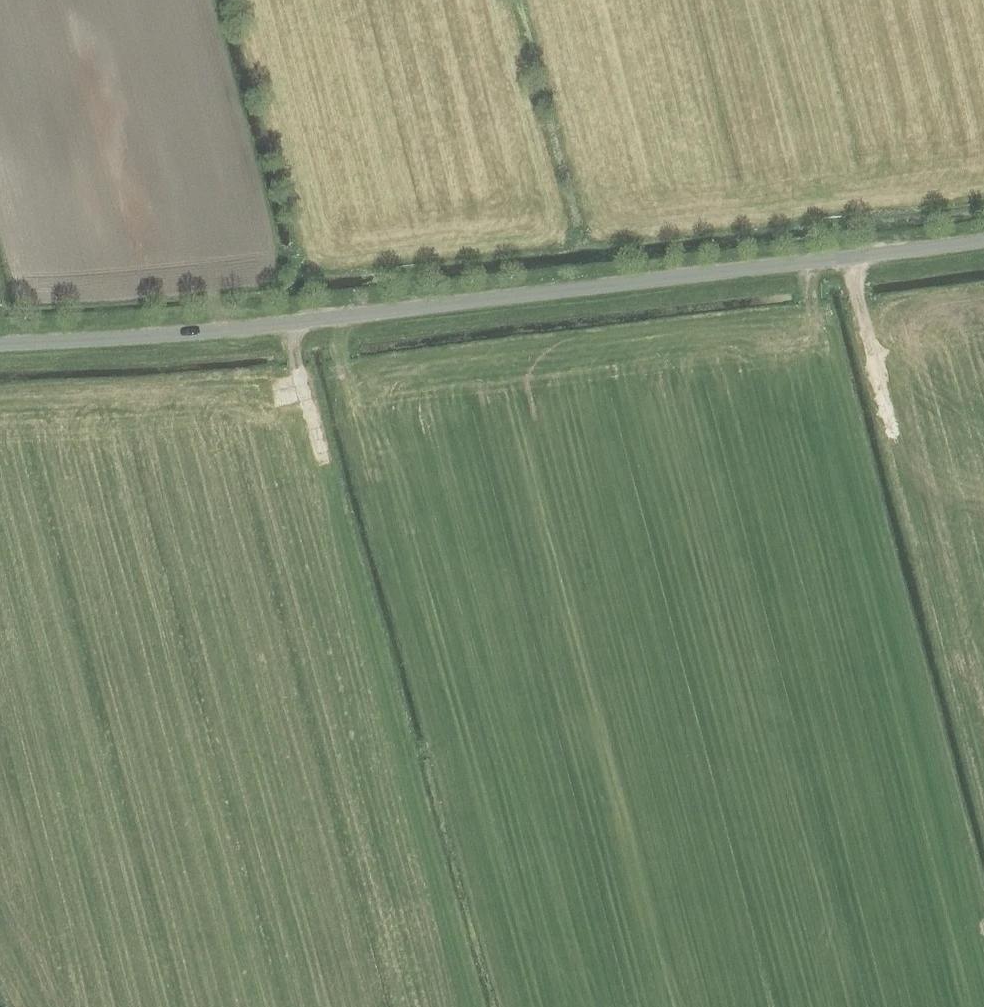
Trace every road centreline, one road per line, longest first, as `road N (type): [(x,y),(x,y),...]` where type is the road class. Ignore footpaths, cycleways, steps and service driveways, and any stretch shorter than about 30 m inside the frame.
road 1 (unclassified): [(0,344),(285,325),(983,239)]

